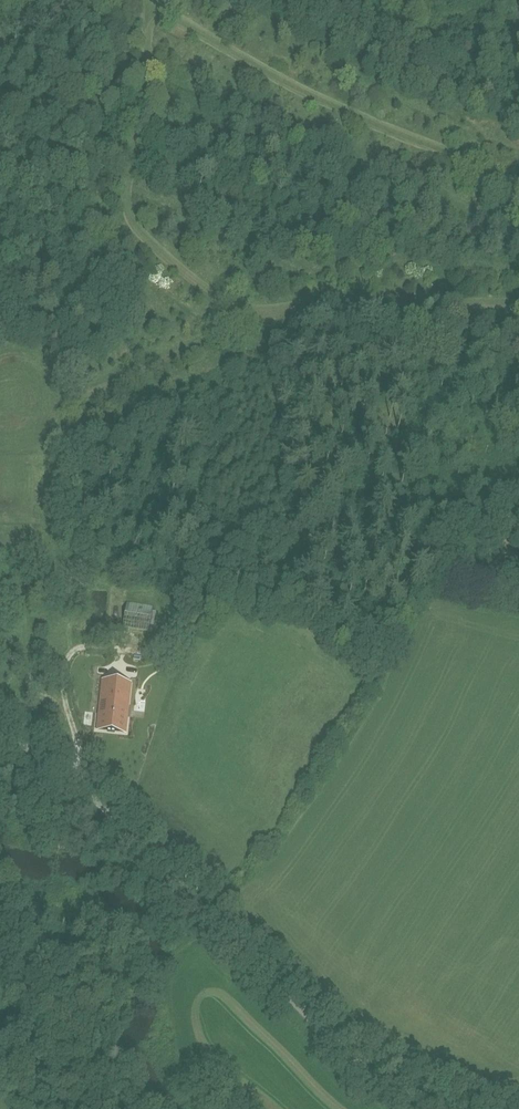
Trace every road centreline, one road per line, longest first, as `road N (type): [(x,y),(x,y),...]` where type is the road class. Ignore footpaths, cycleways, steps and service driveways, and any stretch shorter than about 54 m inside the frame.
road 1 (unclassified): [(452,1108),(385,1082),(352,1057),(65,769),(0,735)]
road 2 (track): [(143,106),(128,174),(133,226),(235,315),(363,301),(518,306)]
road 3 (track): [(518,183),(269,74),(146,0)]

